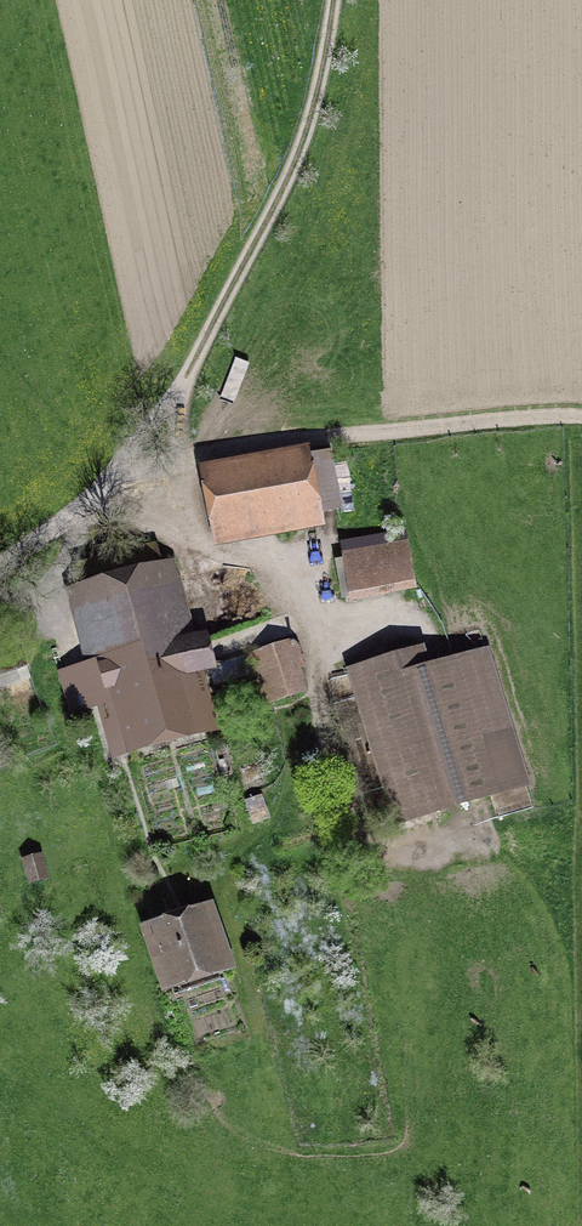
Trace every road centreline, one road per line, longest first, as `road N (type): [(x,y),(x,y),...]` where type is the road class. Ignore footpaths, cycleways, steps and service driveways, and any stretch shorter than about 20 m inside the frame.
road 1 (track): [(332,0),(290,171),(143,448)]
road 2 (unclassified): [(0,564),(143,448),(344,434)]
road 3 (track): [(344,434),(581,416)]

